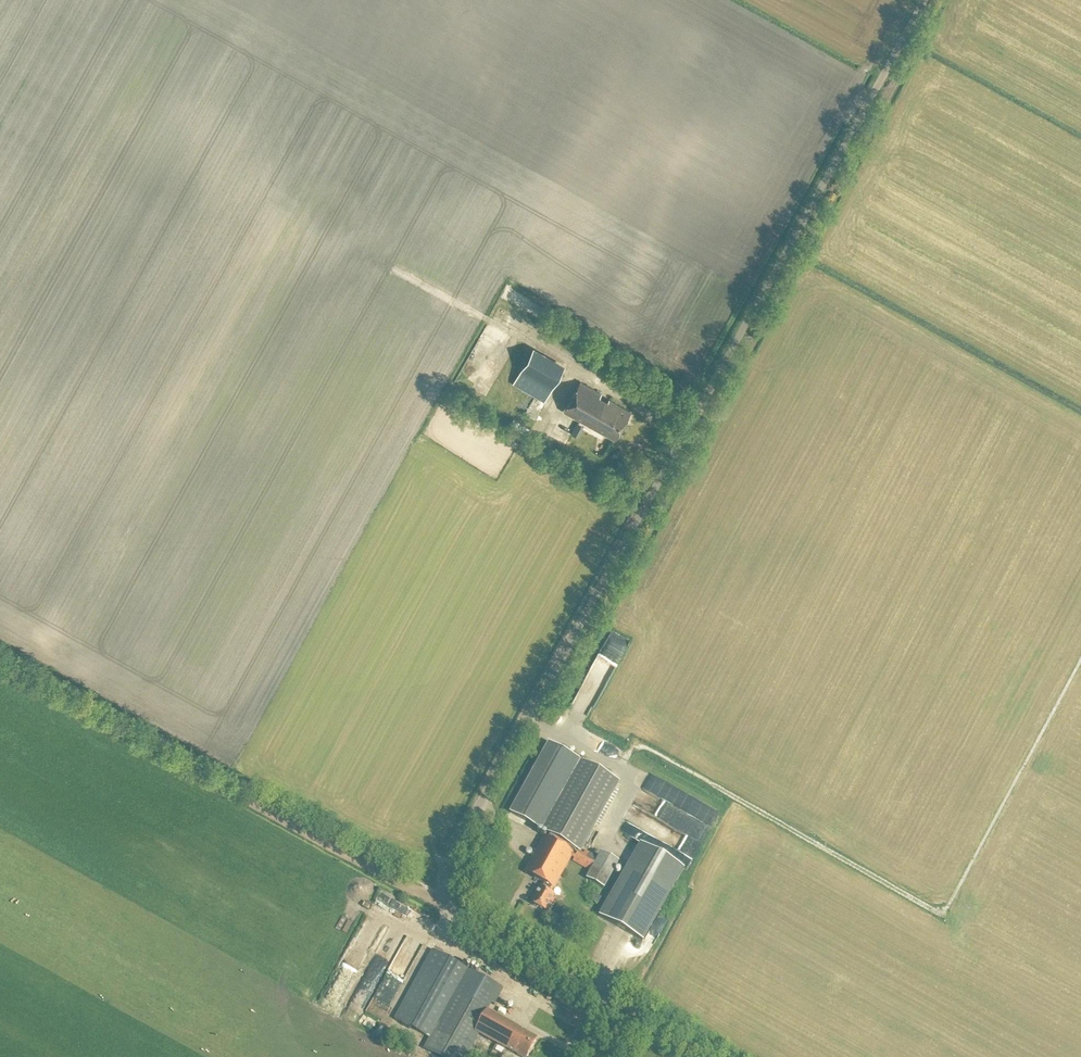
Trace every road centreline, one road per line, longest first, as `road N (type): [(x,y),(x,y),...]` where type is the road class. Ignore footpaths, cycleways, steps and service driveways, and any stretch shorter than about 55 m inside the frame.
road 1 (unclassified): [(602,1056),(628,1011),(448,908),(439,878),(924,0)]
road 2 (track): [(1080,656),(947,909),(937,912),(635,743),(619,769)]
road 3 (track): [(0,665),(409,889),(440,895)]

